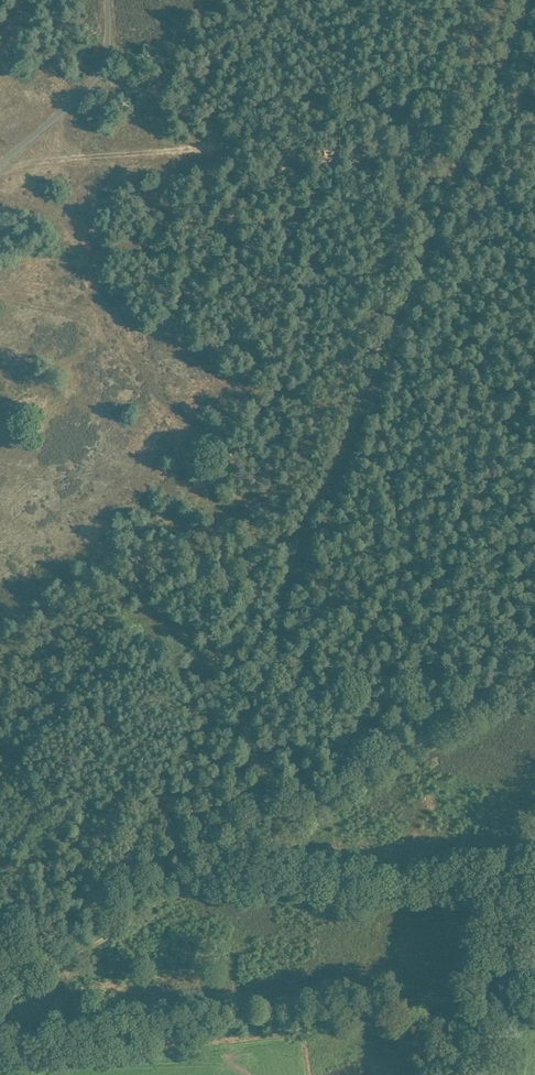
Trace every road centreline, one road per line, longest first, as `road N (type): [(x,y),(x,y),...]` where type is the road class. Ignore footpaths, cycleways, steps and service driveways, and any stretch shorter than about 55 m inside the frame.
road 1 (track): [(0,1002),(491,692),(534,689)]
road 2 (track): [(534,990),(0,1051)]

